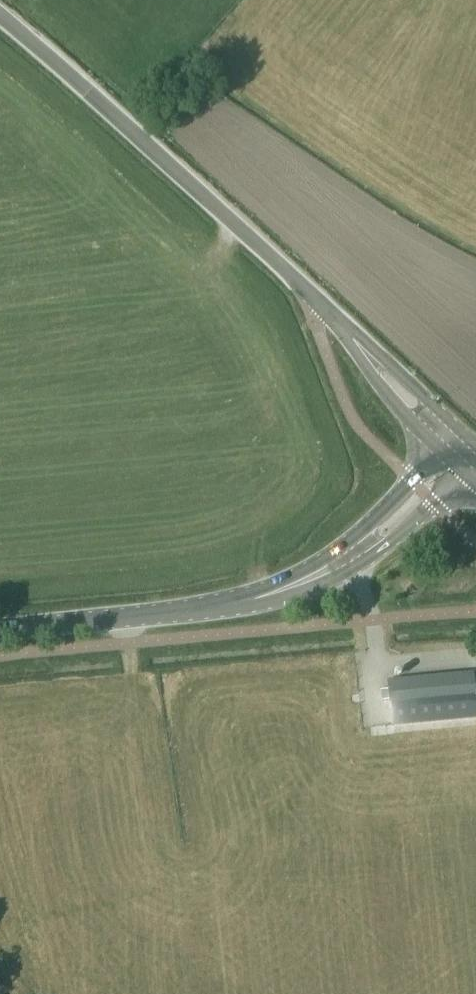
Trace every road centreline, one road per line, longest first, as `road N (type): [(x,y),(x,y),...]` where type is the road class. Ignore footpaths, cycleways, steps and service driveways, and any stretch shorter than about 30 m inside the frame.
road 1 (unclassified): [(336,320),(0,20)]
road 2 (tertiary): [(215,608),(321,589),(385,550),(466,473)]
road 3 (tertiary): [(443,452),(333,552),(215,608)]
road 4 (tertiary): [(0,630),(215,608)]
road 5 (unclassified): [(475,445),(336,320)]
road 6 (unclassified): [(336,320),(375,382),(443,452)]

